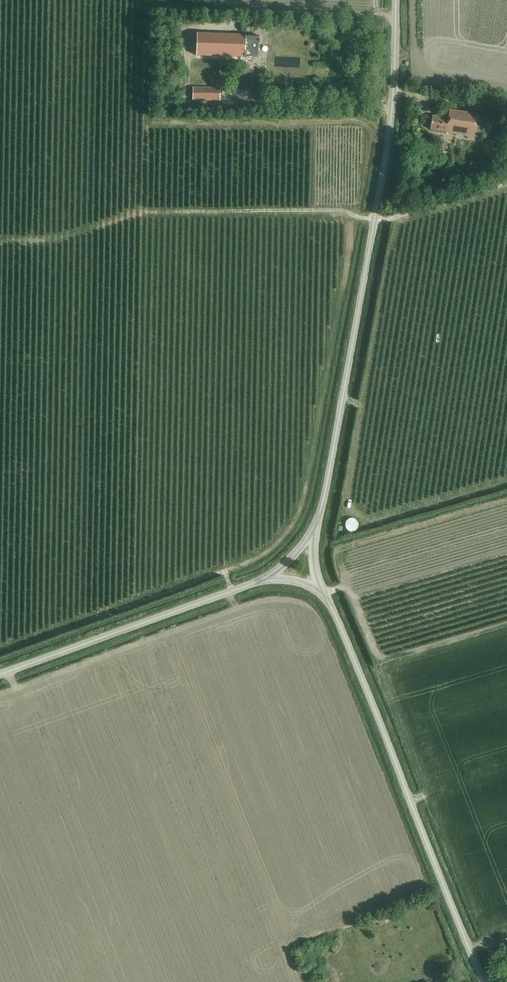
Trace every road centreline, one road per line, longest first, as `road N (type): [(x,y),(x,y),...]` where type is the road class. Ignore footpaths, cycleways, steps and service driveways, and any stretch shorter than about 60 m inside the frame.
road 1 (unclassified): [(313,531),(387,145),(395,0)]
road 2 (unclassified): [(483,981),(328,599)]
road 3 (unclassified): [(0,674),(265,579)]
road 4 (track): [(136,213),(343,209),(374,220)]
road 5 (track): [(374,218),(506,184)]

